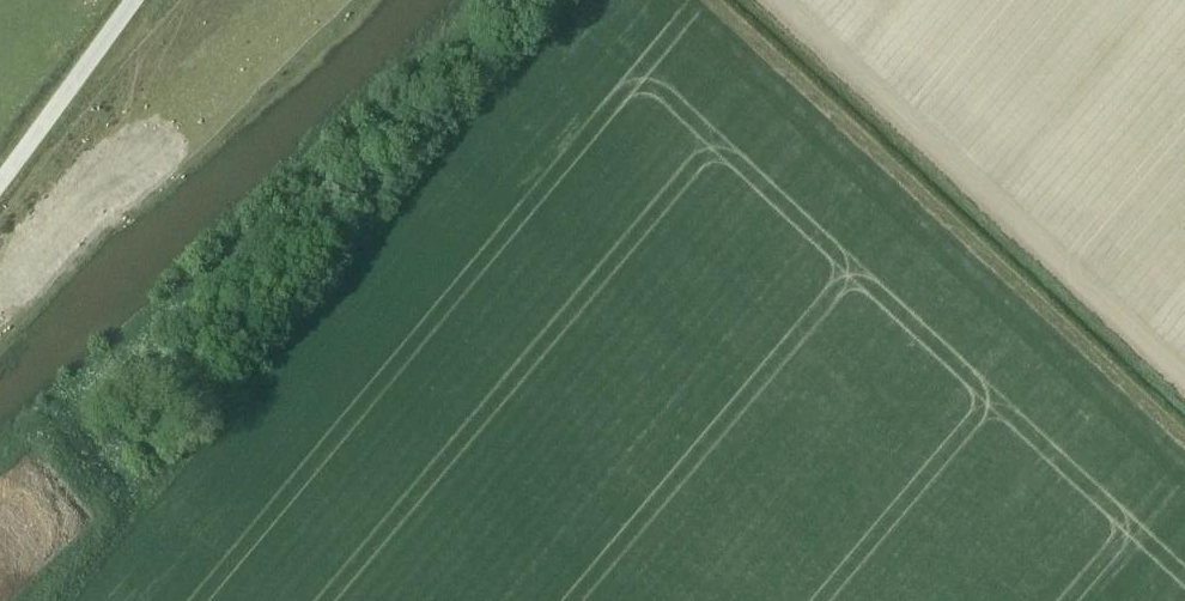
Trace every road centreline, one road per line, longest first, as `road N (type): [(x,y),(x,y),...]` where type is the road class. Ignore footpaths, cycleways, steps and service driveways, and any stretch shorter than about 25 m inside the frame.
road 1 (track): [(0,177),(129,0)]

